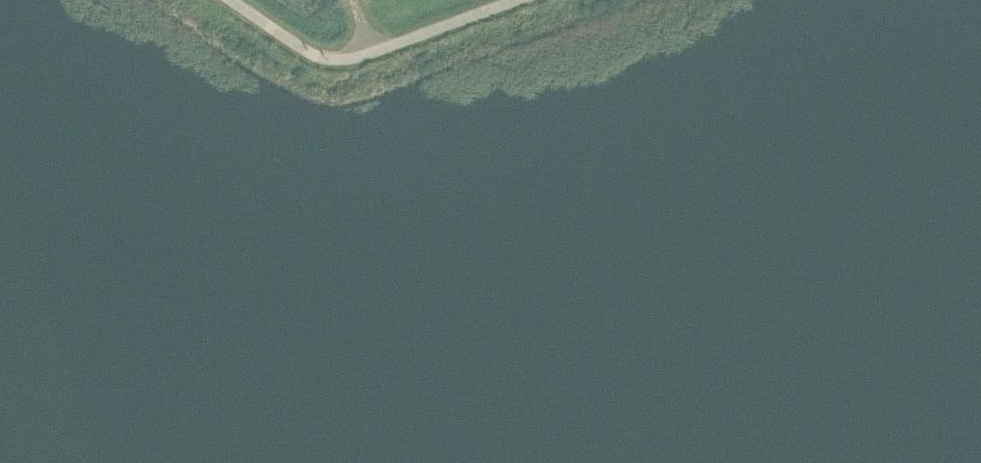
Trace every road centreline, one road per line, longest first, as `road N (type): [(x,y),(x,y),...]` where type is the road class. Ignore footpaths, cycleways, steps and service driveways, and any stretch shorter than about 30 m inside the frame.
road 1 (unclassified): [(513,0),(362,56),(328,59),(227,0)]

